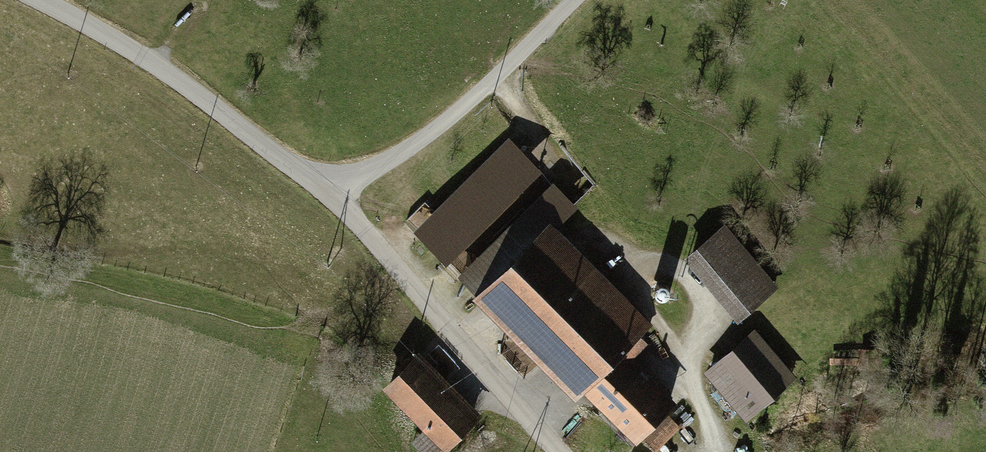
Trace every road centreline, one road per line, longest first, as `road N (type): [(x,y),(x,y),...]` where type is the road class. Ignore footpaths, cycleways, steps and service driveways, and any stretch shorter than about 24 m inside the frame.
road 1 (unclassified): [(40,0),(150,58),(329,192)]
road 2 (unclassified): [(329,192),(559,451)]
road 3 (unclassified): [(329,192),(435,135),(576,0)]

